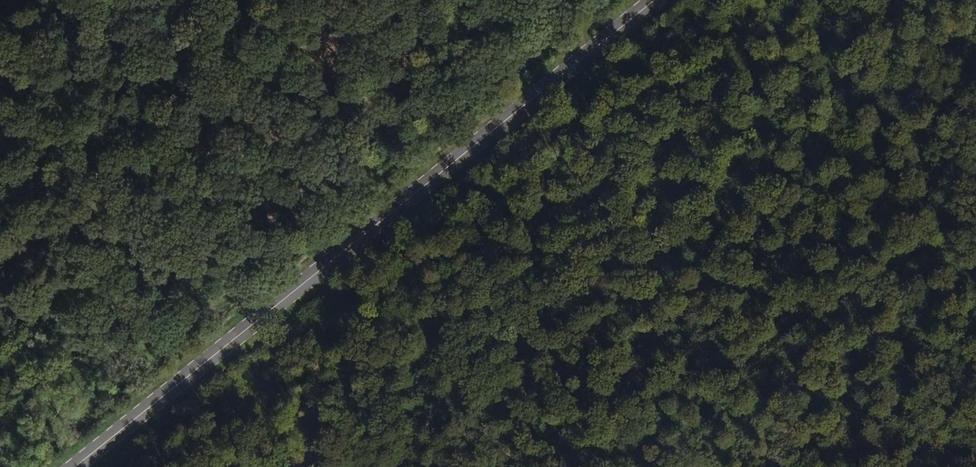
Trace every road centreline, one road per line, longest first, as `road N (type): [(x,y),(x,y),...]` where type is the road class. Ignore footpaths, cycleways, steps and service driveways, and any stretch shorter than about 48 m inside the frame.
road 1 (secondary): [(76,466),(651,0)]

